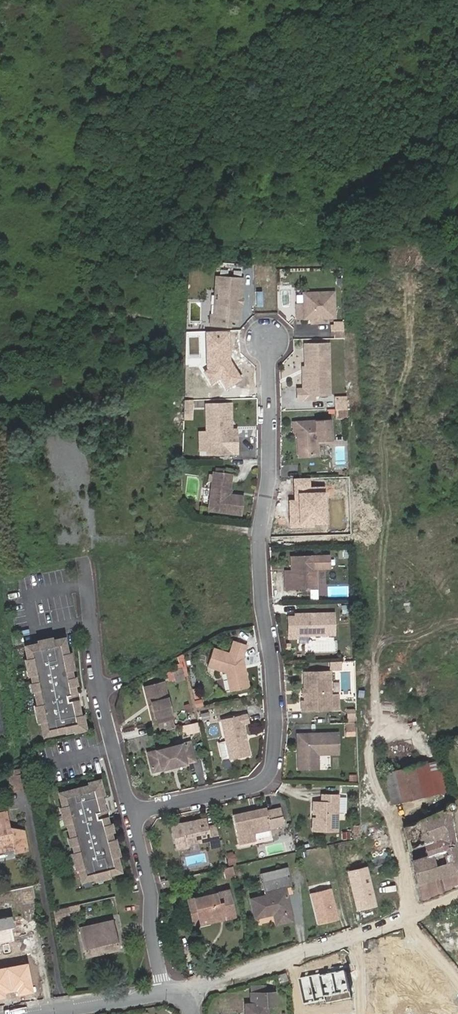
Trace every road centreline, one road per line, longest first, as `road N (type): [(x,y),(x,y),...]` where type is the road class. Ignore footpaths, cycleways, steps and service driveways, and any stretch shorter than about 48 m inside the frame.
road 1 (residential): [(267,339),(270,478),(260,540),(273,663),(273,768),(251,788),(132,813)]
road 2 (residential): [(82,560),(100,688),(132,813)]
road 3 (residential): [(132,813),(164,995)]
road 4 (residential): [(41,1013),(164,995)]

